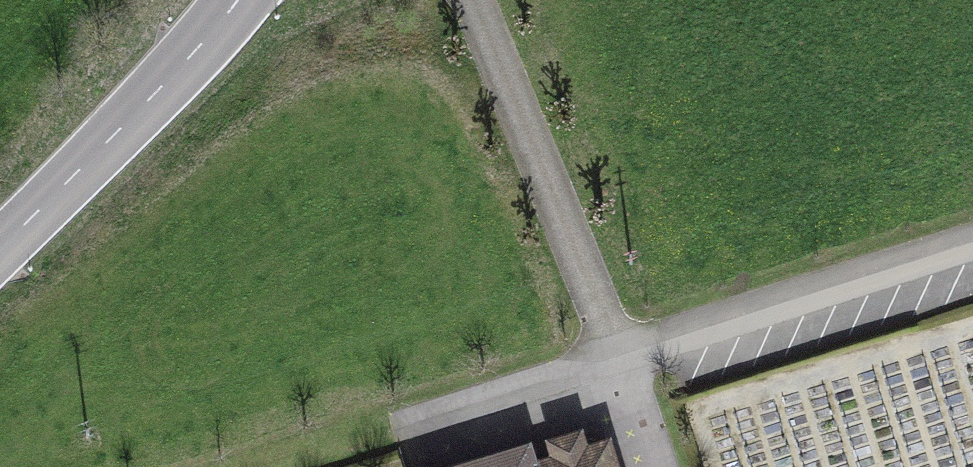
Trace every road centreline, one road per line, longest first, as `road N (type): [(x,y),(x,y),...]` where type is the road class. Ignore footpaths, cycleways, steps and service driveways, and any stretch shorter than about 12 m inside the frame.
road 1 (residential): [(616,370),(471,0)]
road 2 (residential): [(616,370),(972,252)]
road 3 (secondary): [(0,247),(241,0)]
road 4 (residential): [(398,441),(616,370)]

